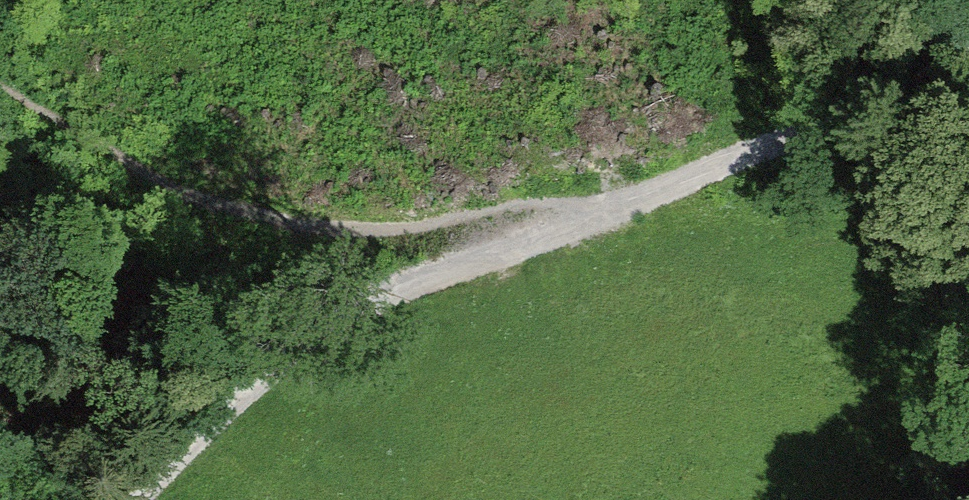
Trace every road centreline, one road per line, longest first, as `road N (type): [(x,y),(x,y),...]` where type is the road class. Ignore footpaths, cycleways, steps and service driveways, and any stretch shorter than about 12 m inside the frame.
road 1 (track): [(138,499),(281,361),(396,287),(798,125),(875,101),(945,99),(968,113)]
road 2 (track): [(601,201),(564,194),(419,230),(291,221),(217,200),(105,144),(0,66)]

